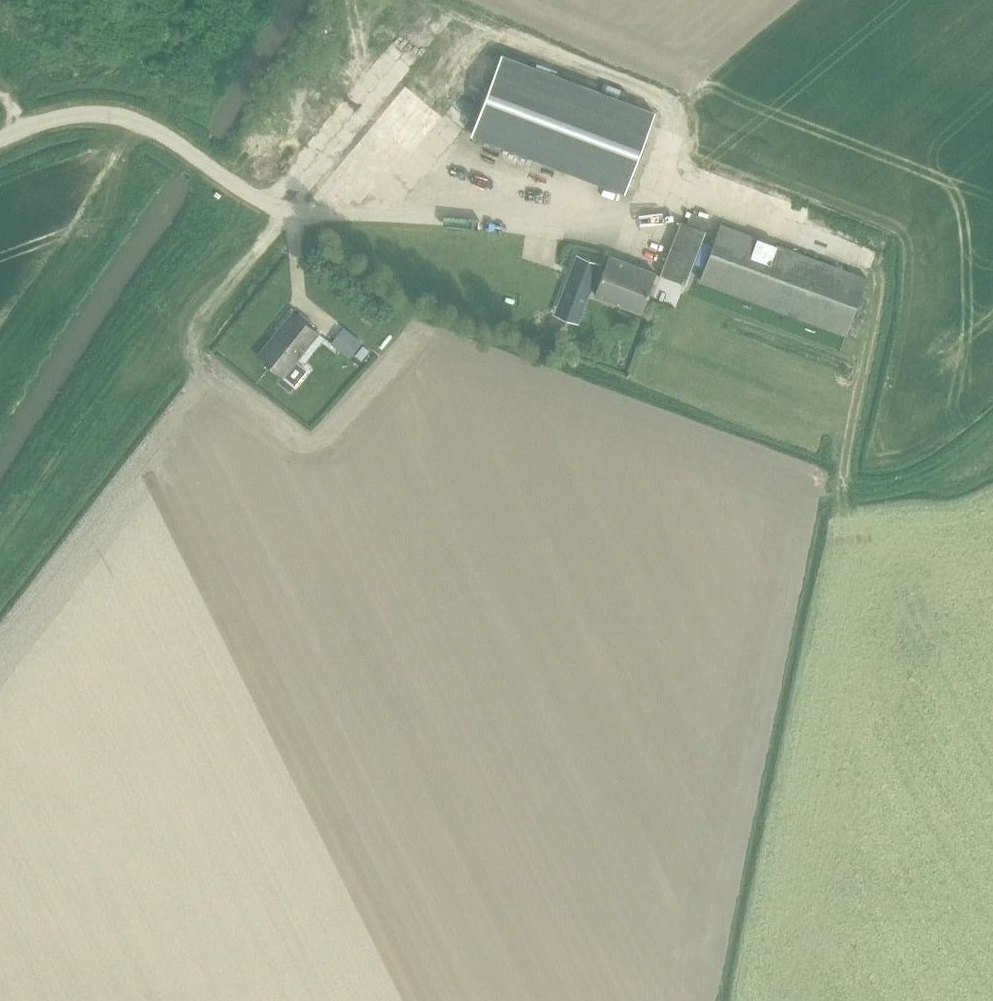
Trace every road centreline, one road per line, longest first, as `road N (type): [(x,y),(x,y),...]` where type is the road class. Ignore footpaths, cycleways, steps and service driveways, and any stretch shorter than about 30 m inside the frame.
road 1 (unclassified): [(0,139),(54,118),(100,113),(143,124),(207,164)]

